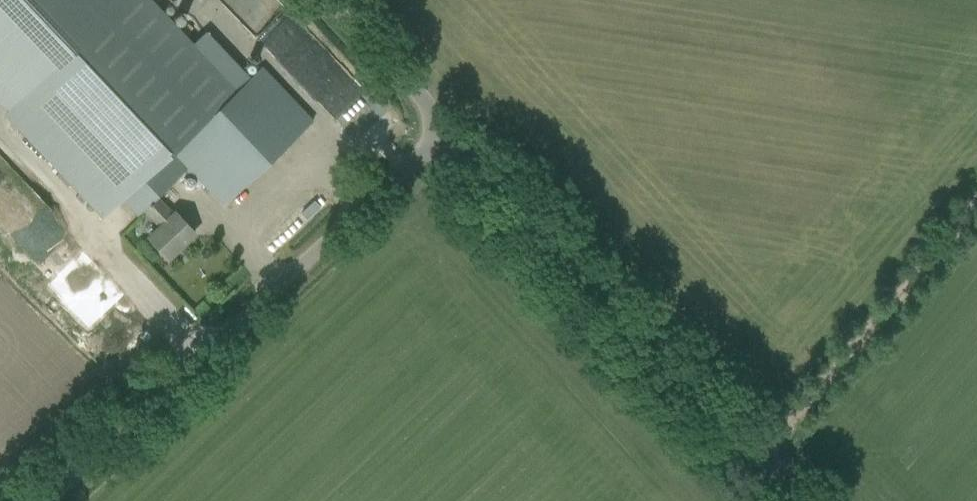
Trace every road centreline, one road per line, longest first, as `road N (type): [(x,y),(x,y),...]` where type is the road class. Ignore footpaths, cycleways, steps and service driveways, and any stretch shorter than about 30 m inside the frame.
road 1 (unclassified): [(51,500),(450,129)]
road 2 (unclassified): [(801,500),(450,129)]
road 3 (track): [(759,455),(976,205)]
road 4 (unclassified): [(450,129),(326,0)]

